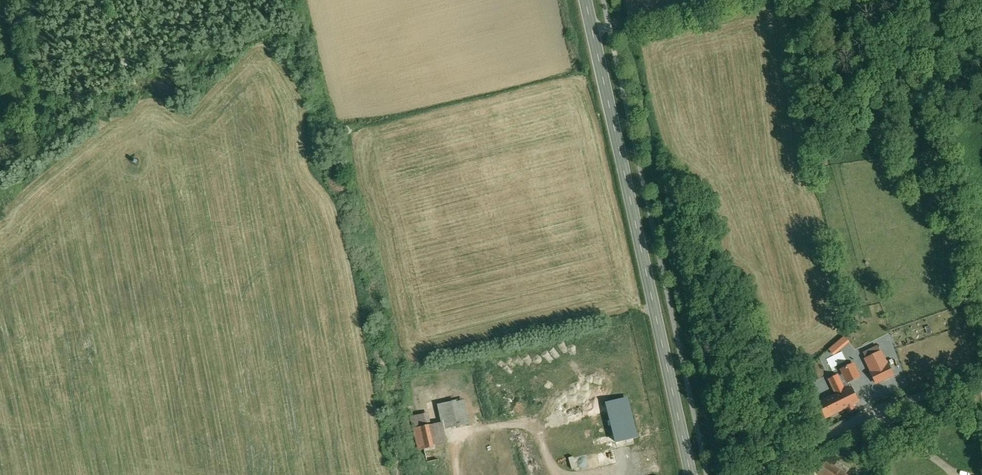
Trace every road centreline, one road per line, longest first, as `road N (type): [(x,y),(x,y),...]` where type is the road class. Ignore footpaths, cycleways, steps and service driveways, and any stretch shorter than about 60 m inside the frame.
road 1 (secondary): [(692,474),(586,0)]
road 2 (unclassified): [(981,378),(870,413),(744,474)]
road 3 (track): [(594,32),(711,0)]

